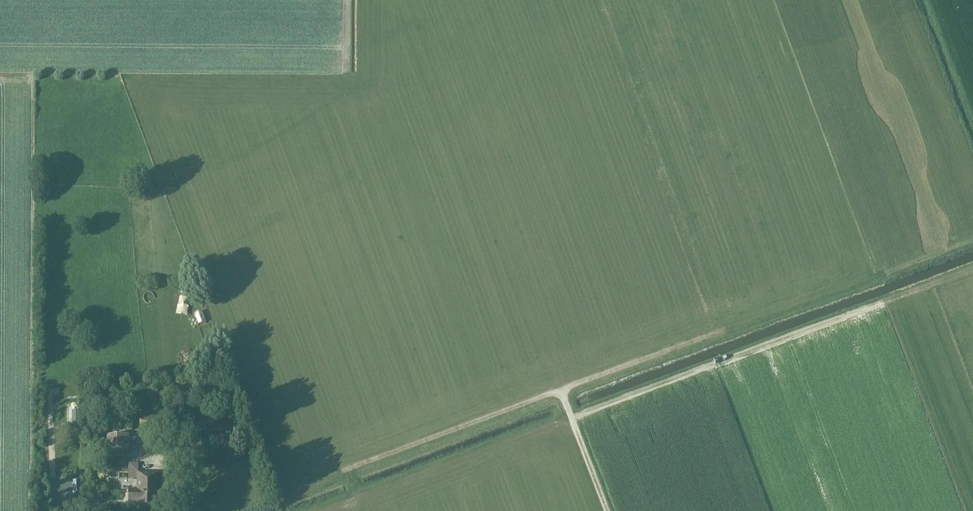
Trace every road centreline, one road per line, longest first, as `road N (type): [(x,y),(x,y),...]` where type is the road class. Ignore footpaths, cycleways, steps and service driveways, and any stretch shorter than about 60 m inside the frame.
road 1 (track): [(350,0),(349,75),(0,75)]

